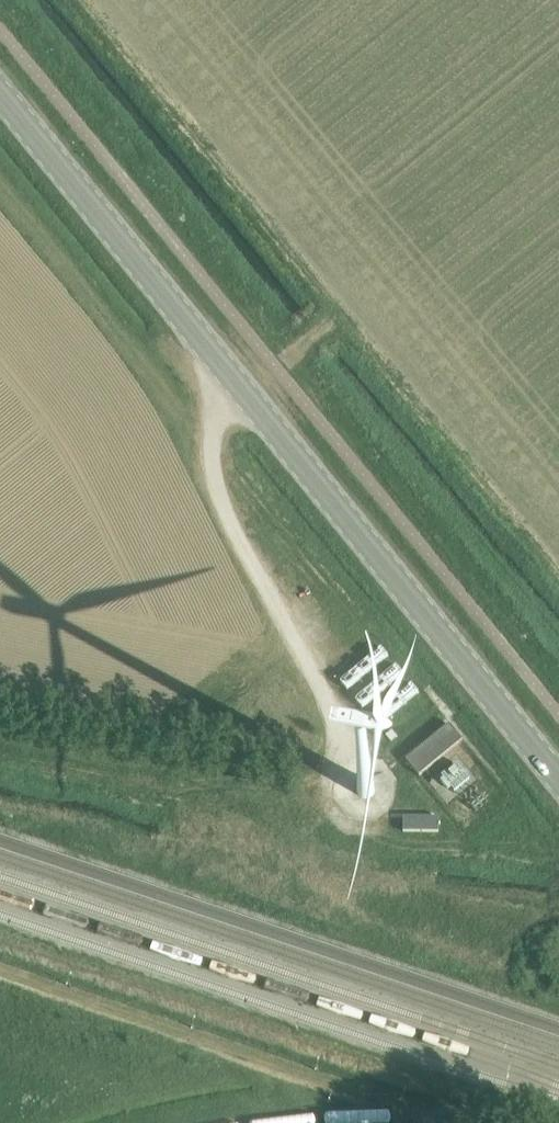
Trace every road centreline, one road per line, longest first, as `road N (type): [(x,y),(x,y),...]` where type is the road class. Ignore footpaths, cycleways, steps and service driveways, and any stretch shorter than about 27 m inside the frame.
road 1 (tertiary): [(558,780),(0,92)]
road 2 (track): [(233,375),(211,441),(216,478),(257,573),(364,759)]

